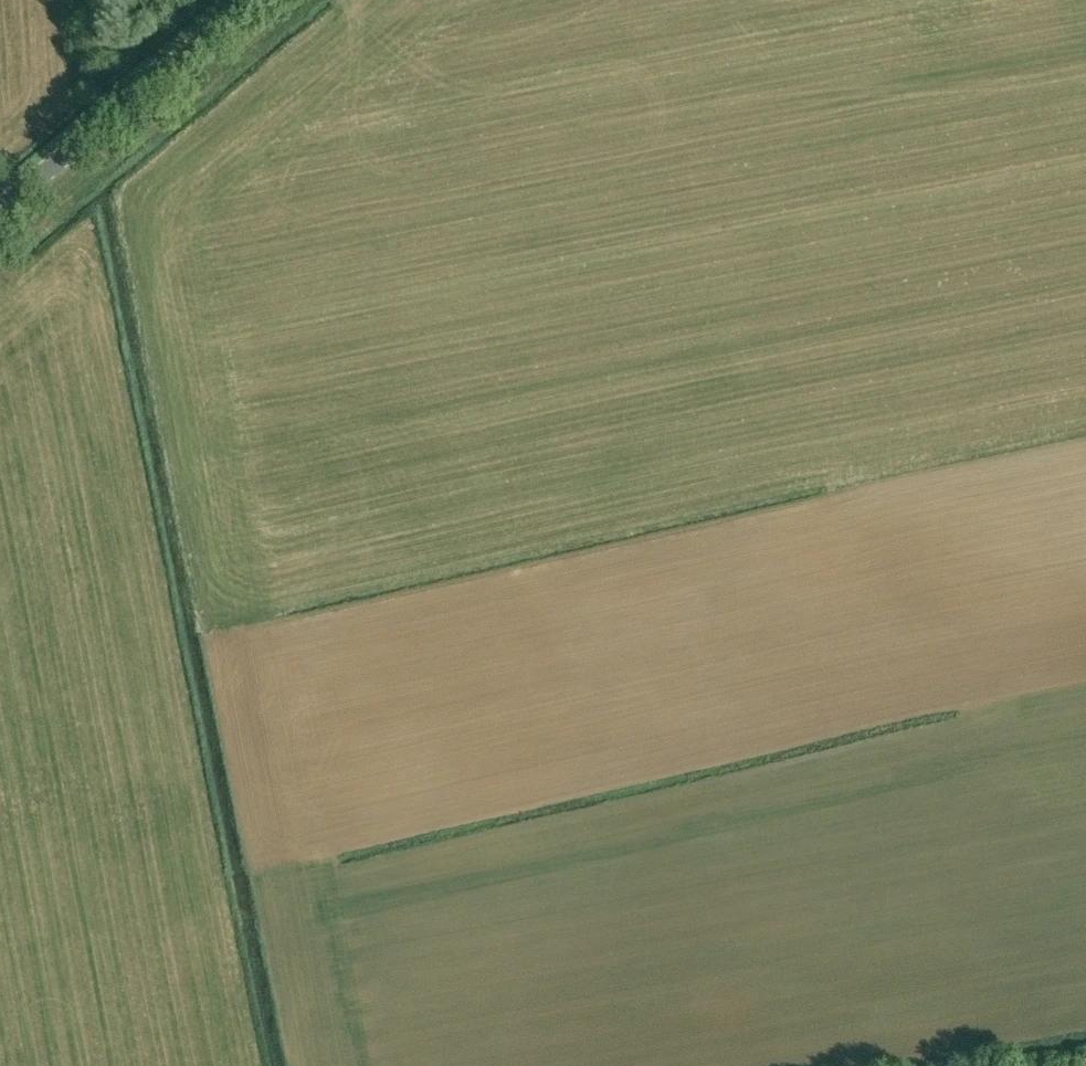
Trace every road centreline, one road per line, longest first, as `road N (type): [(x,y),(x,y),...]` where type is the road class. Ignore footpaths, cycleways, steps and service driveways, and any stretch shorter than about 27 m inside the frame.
road 1 (tertiary): [(0,202),(247,0)]

